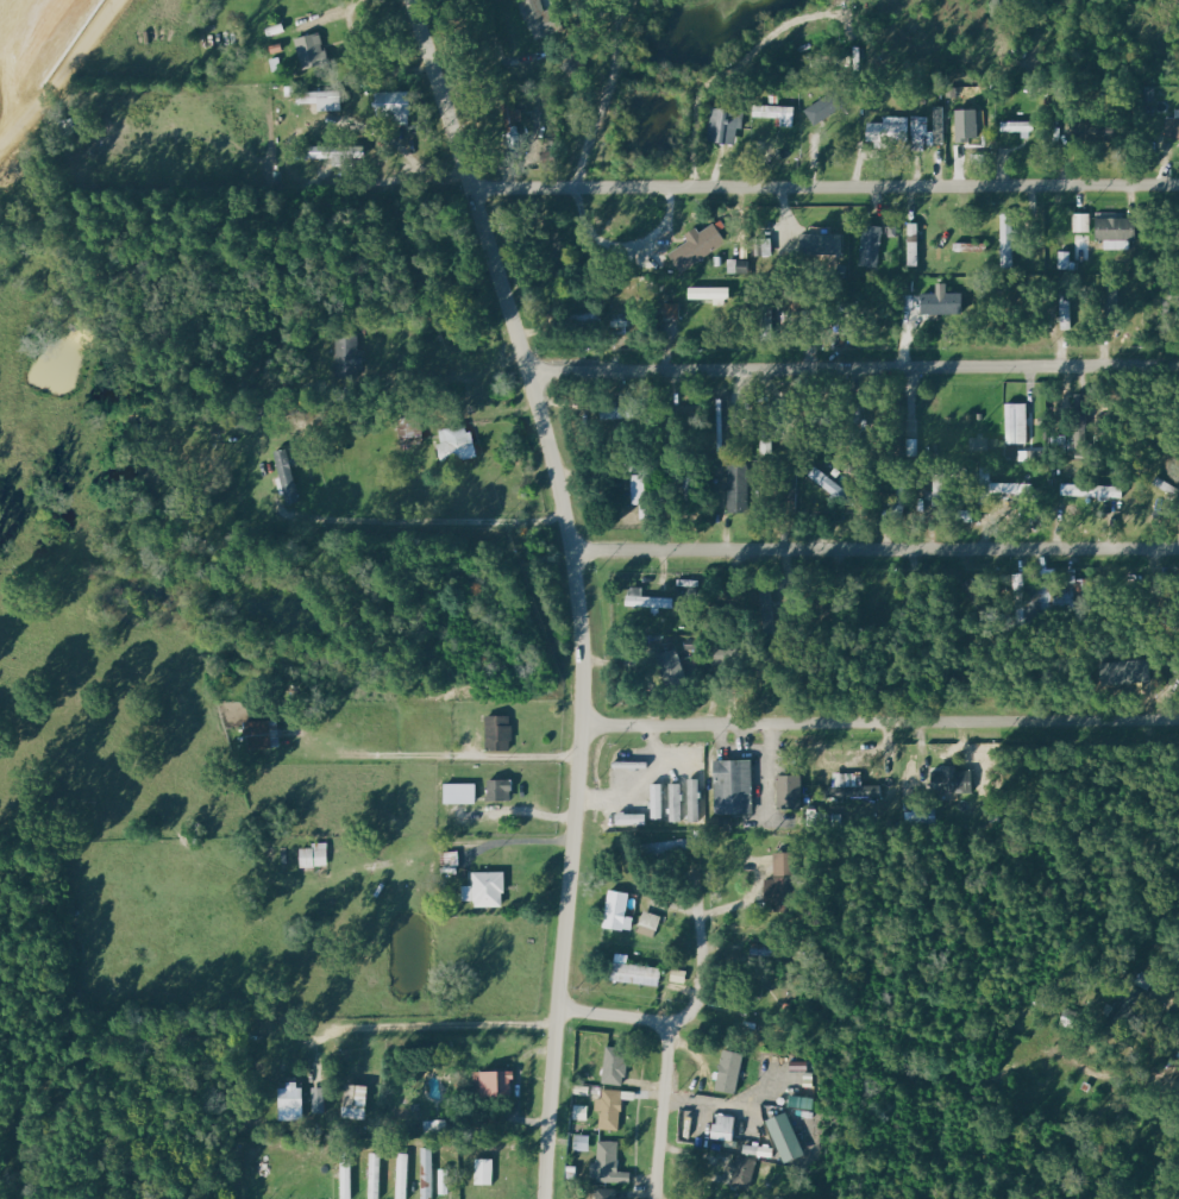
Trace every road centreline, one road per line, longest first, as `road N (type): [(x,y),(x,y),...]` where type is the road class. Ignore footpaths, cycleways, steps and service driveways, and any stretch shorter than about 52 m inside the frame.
road 1 (residential): [(413,0),(531,375),(581,592),(584,770),(559,1009),(551,1198)]
road 2 (residential): [(474,190),(1178,186)]
road 3 (residential): [(531,375),(1178,369)]
road 4 (residential): [(575,552),(1178,547)]
road 5 (residential): [(585,723),(1178,719)]
road 6 (residential): [(559,1009),(671,1023),(660,1198)]
road 7 (residential): [(300,1032),(558,1025)]

